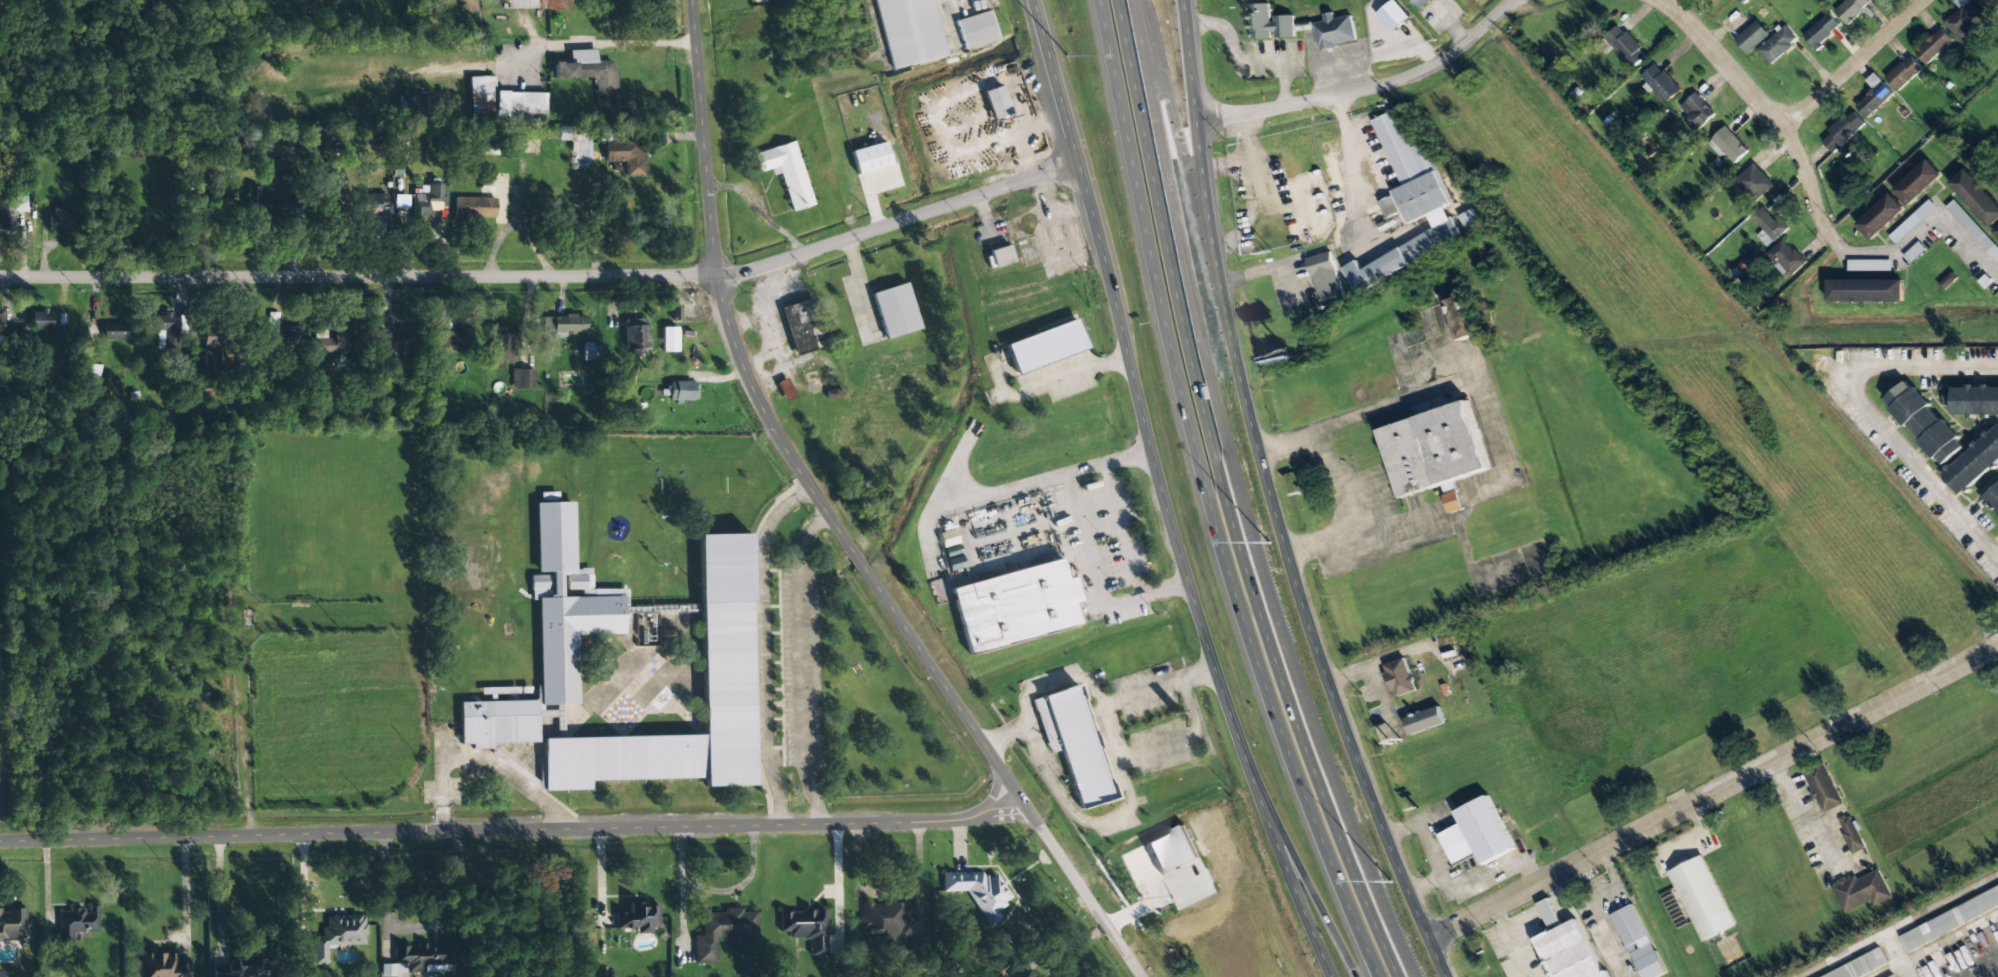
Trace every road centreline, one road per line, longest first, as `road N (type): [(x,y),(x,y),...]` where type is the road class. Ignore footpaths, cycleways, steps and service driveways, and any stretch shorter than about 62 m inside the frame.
road 1 (tertiary): [(1143,976),(760,405),(718,278),(692,0)]
road 2 (residential): [(1023,801),(992,816),(941,821),(0,844)]
road 3 (tertiary): [(1034,0),(1193,606),(1265,820),(1336,976)]
road 4 (motorway): [(1100,0),(1169,351),(1253,663),(1382,976)]
road 5 (motorway): [(1401,976),(1338,834),(1246,564),(1171,269),(1119,0)]
road 6 (tertiary): [(1446,976),(1342,730),(1284,552),(1211,243),(1182,0)]
road 7 (tertiary): [(0,276),(718,278)]
road 8 (residential): [(1428,938),(1997,647)]
road 9 (residential): [(1997,271),(1944,223),(1897,258),(1848,256),(1821,220),(1799,153),(1659,0)]
road 10 (tertiary): [(718,278),(1076,162)]
road 11 (residential): [(1195,122),(1400,79),(1433,65),(1512,0)]
road 12 (residential): [(1782,131),(1924,0)]
road 13 (motorway): [(1265,820),(1356,976)]

